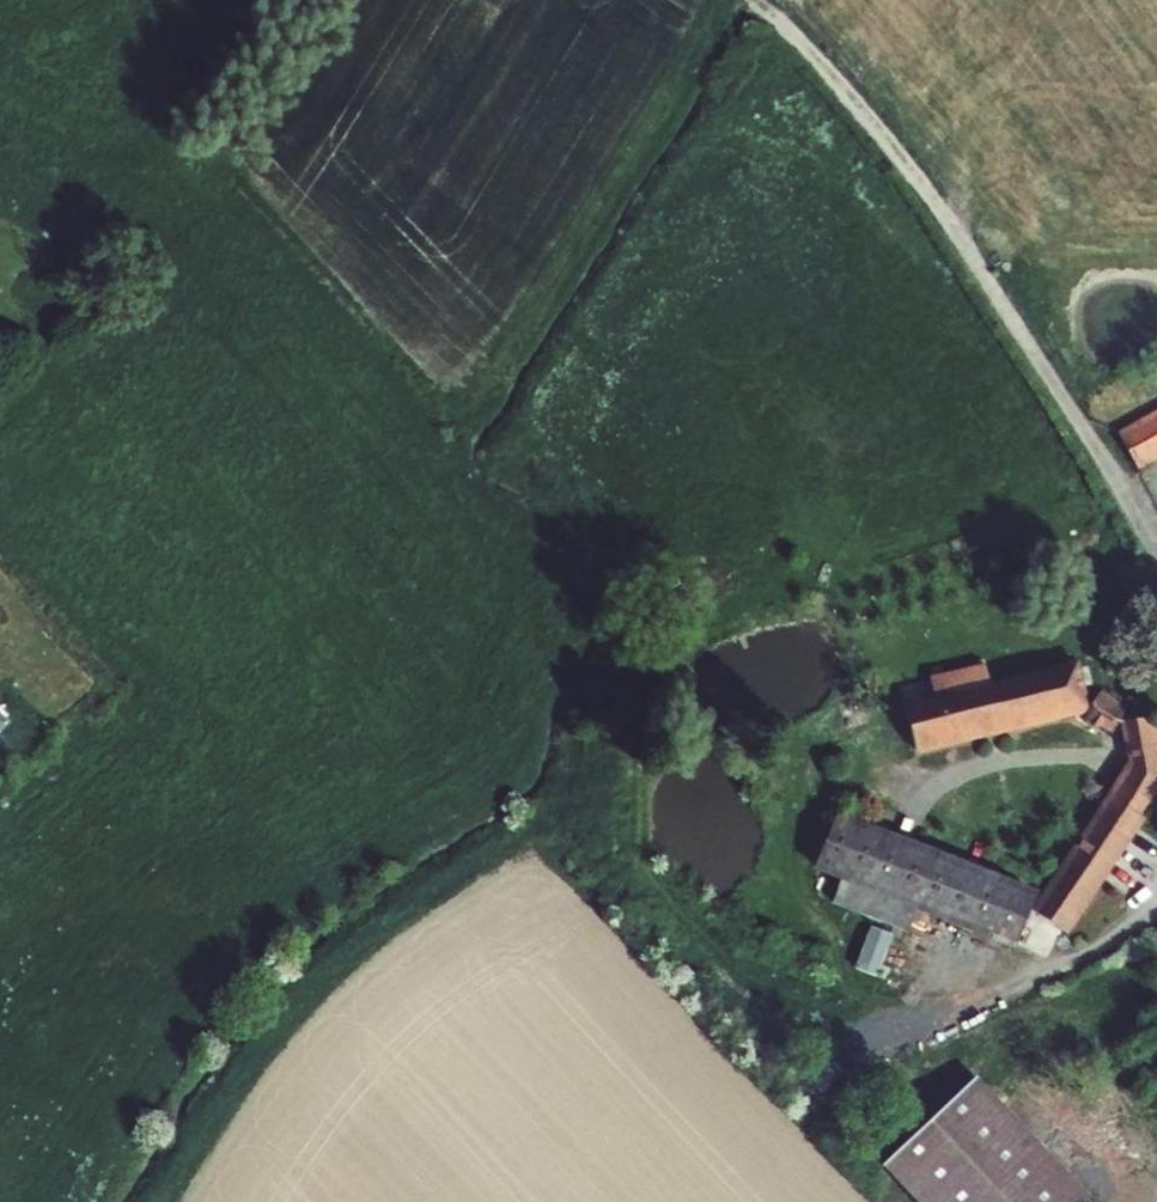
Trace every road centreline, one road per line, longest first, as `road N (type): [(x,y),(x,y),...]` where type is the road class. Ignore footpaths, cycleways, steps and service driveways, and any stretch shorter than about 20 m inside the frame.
road 1 (track): [(1145,525),(1106,449),(859,91),(801,32),(754,0)]

